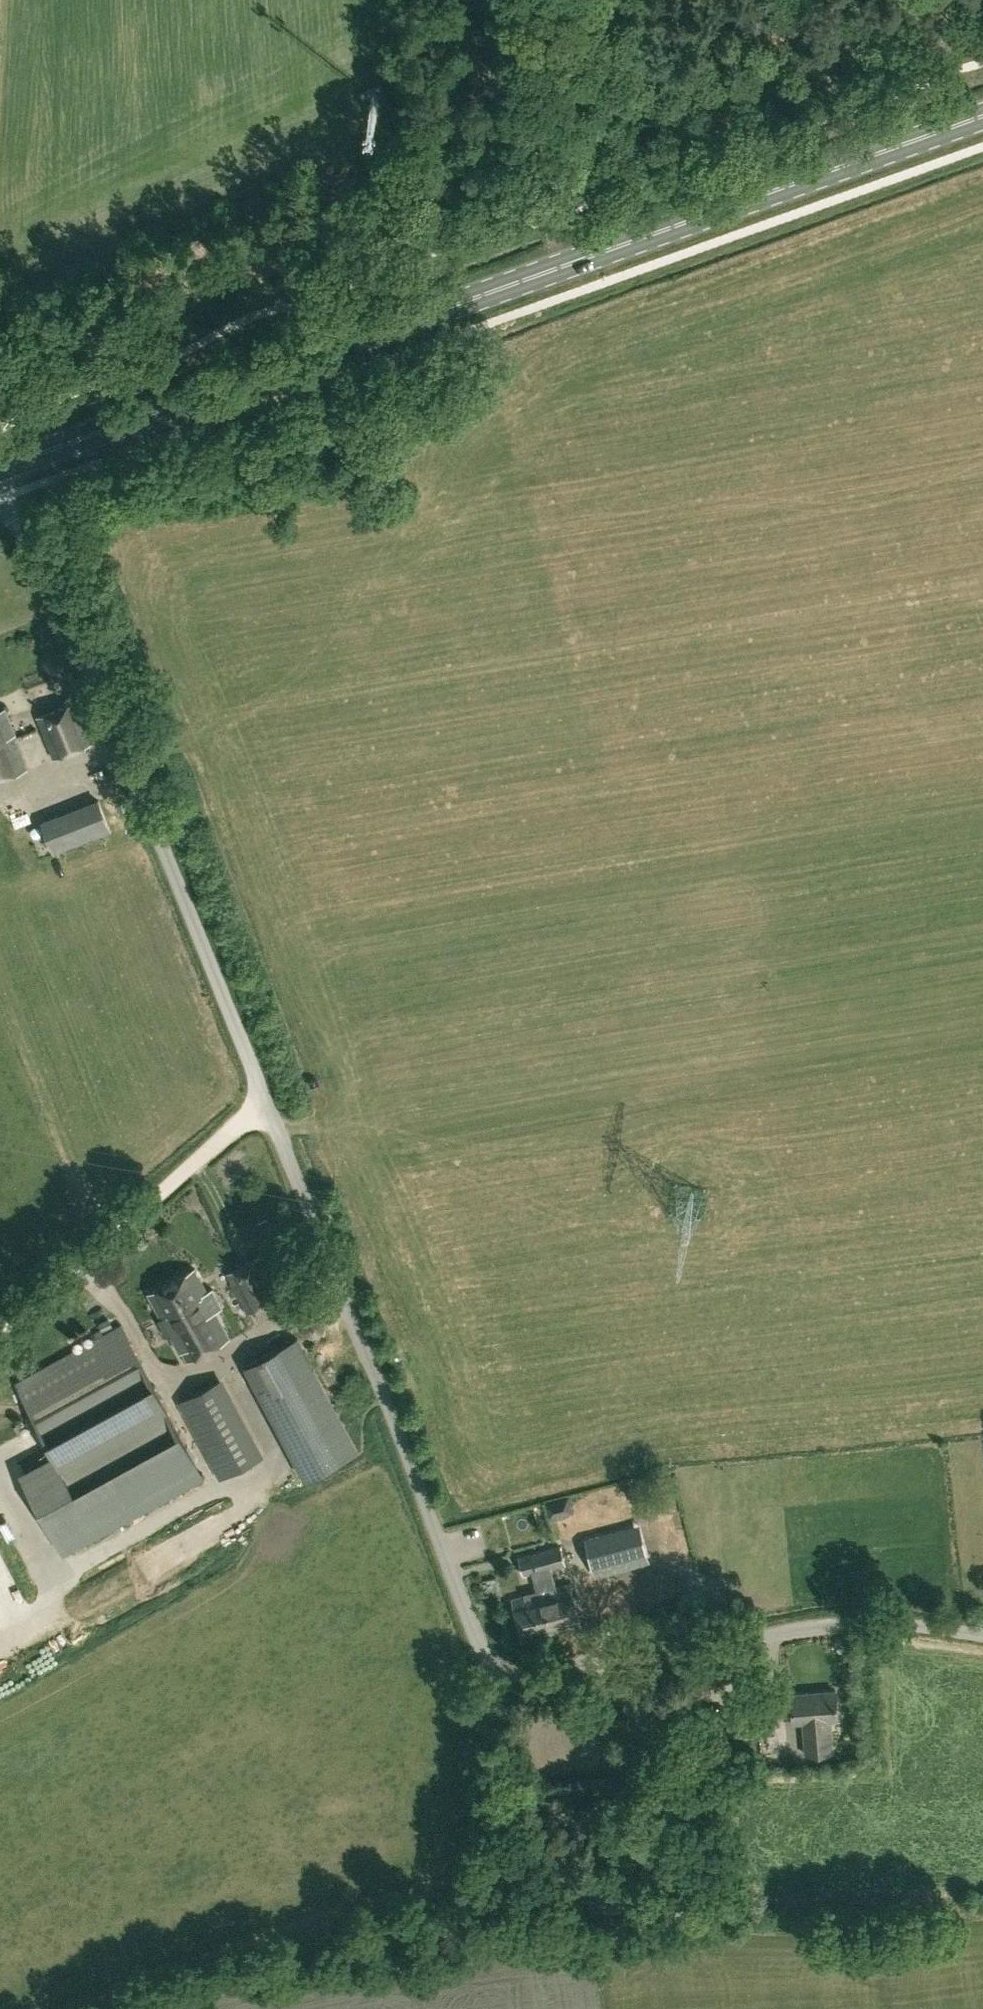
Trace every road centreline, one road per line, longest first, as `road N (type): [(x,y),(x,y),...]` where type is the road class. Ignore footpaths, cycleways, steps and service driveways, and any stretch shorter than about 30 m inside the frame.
road 1 (unclassified): [(982,1637),(860,1621),(494,1670),(174,867),(0,486)]
road 2 (primary): [(0,483),(514,284),(982,114)]
road 3 (track): [(0,1331),(267,1104)]

